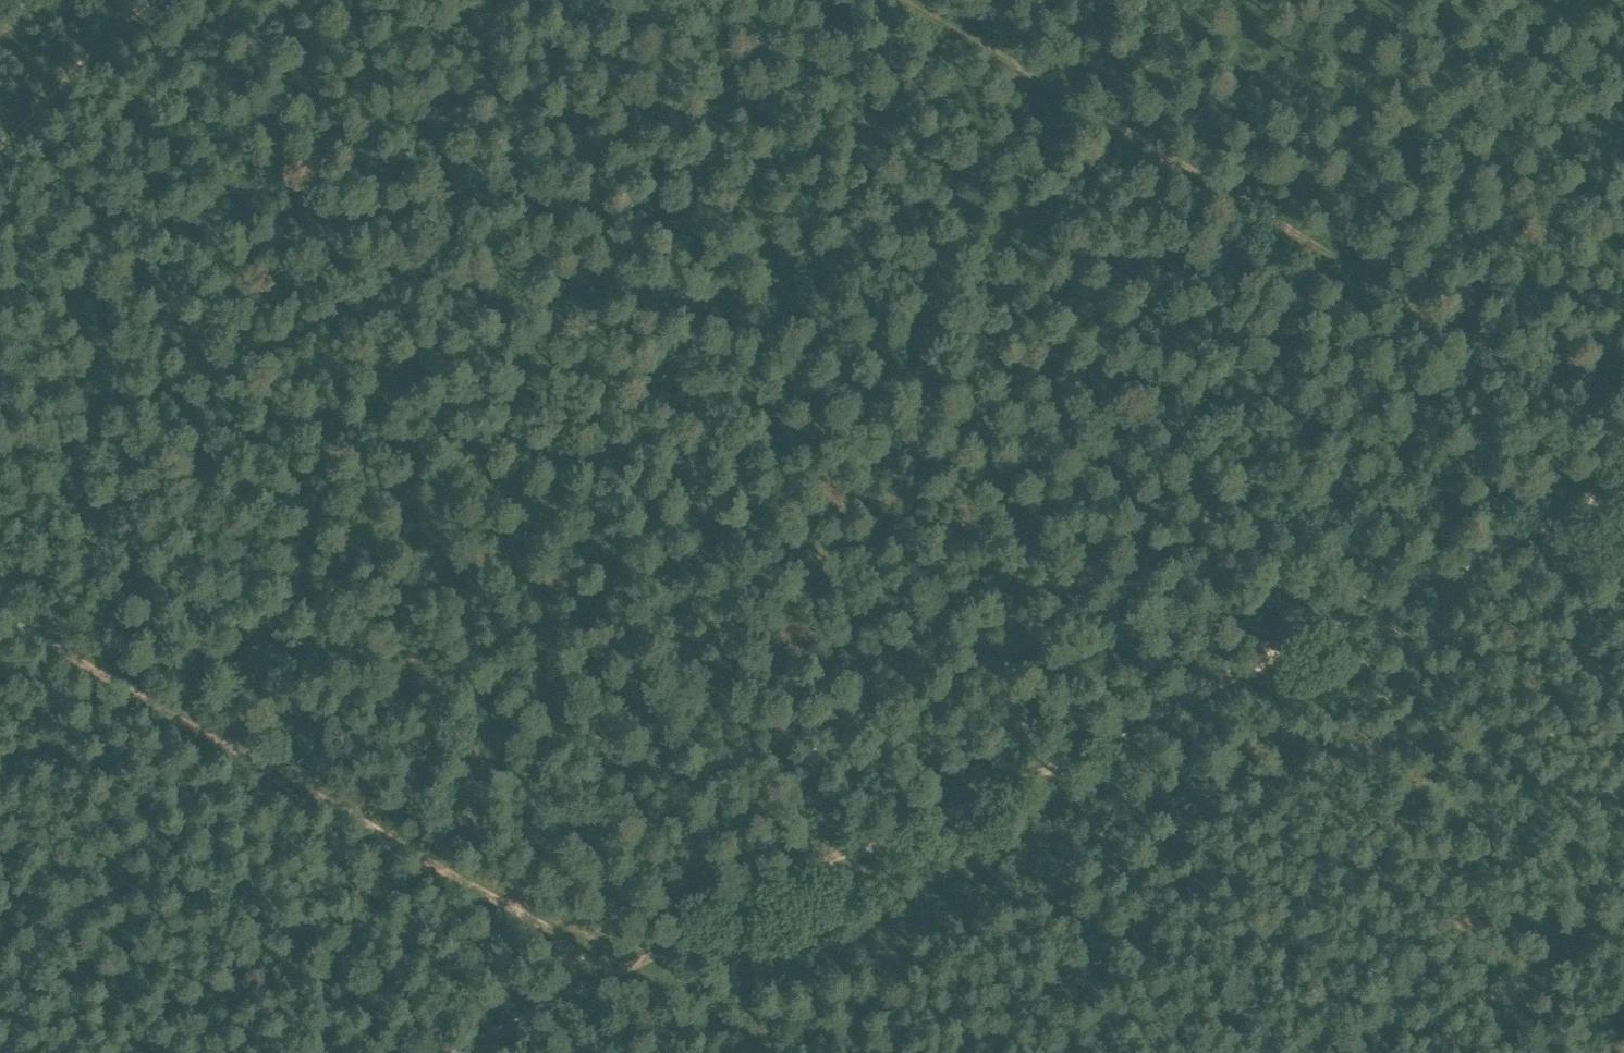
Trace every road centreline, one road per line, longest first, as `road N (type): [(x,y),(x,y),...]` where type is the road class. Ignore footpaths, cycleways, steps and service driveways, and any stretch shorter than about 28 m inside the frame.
road 1 (track): [(475,1052),(1623,500)]
road 2 (track): [(767,1052),(0,618)]
road 3 (track): [(902,0),(1623,437)]
road 4 (track): [(0,147),(158,0)]

